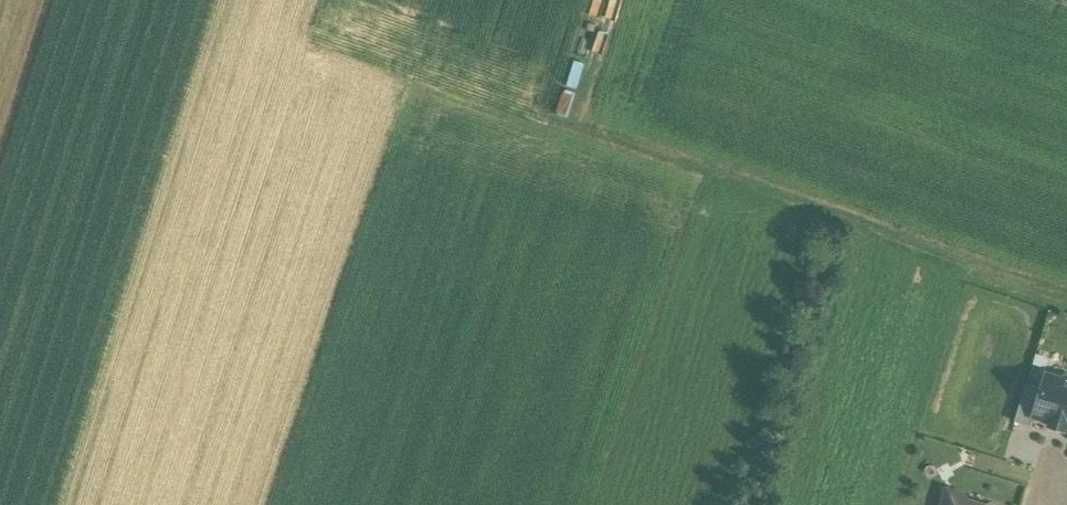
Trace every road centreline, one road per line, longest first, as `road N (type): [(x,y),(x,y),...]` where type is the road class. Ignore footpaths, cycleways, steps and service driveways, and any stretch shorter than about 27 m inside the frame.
road 1 (track): [(609,0),(578,104),(580,131),(592,140),(823,229),(1066,306)]

